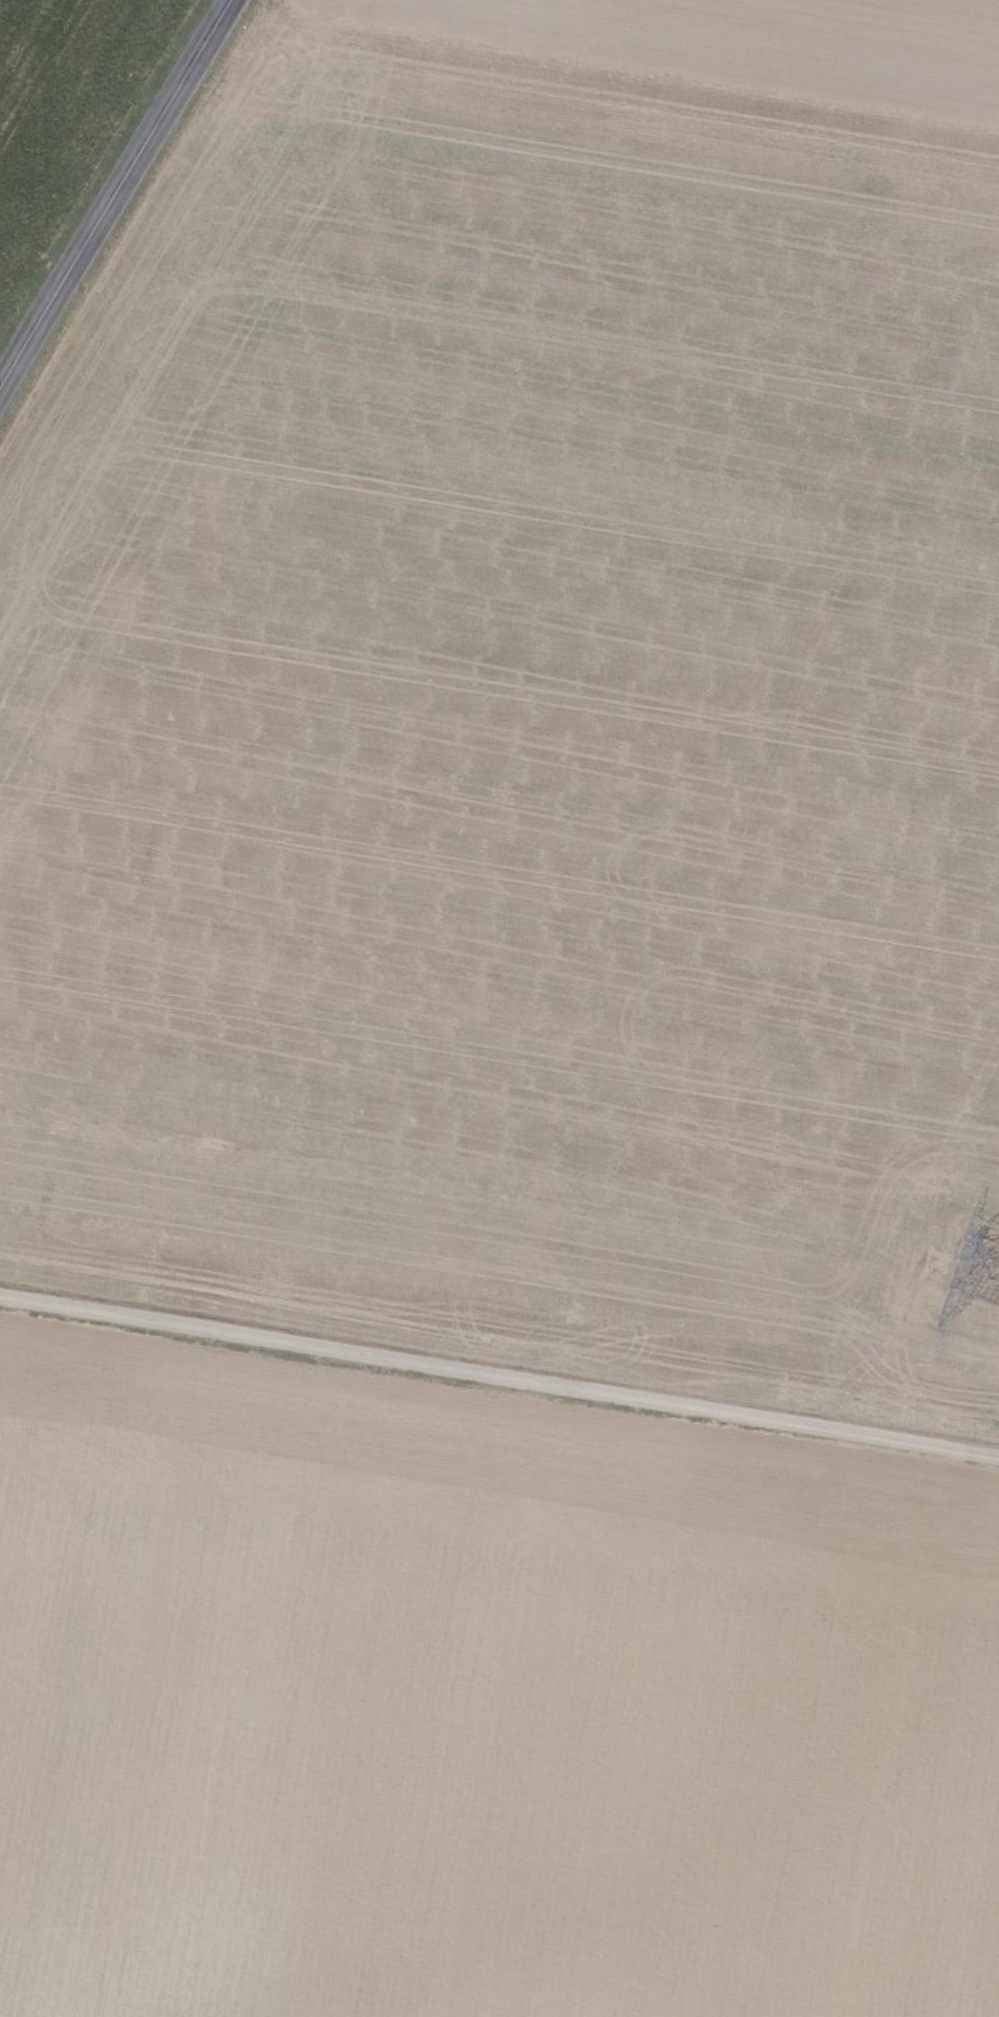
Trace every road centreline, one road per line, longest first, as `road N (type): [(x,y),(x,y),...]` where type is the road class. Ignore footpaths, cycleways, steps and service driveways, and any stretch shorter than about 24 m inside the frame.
road 1 (track): [(0,1299),(998,1463)]
road 2 (tertiary): [(237,0),(0,390)]

